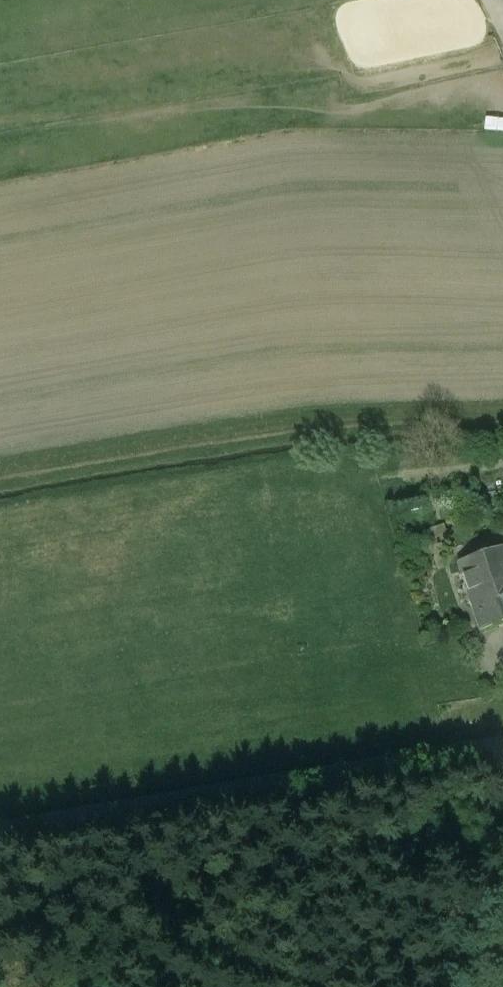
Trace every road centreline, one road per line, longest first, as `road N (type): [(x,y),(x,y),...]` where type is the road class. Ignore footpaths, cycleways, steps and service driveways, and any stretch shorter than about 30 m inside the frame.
road 1 (unclassified): [(0,835),(502,748)]

